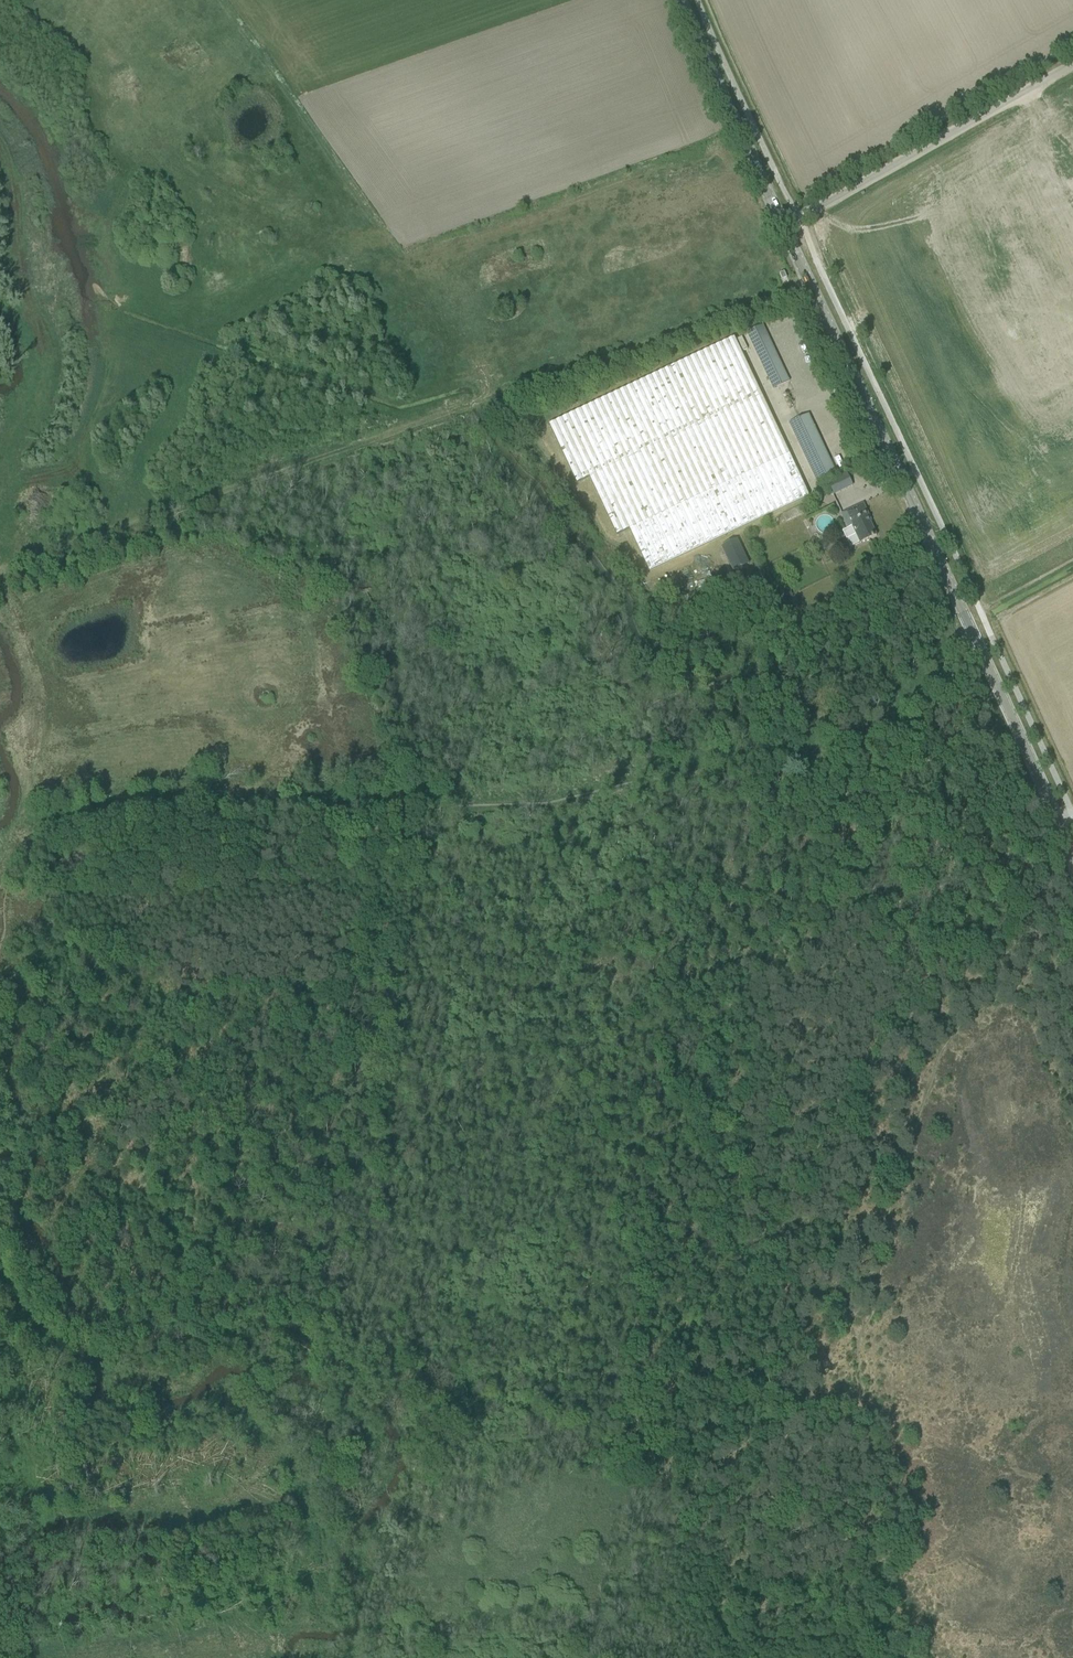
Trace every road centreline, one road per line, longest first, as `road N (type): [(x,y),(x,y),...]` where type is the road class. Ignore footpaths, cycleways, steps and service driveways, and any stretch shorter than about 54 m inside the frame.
road 1 (tertiary): [(1072,864),(781,223)]
road 2 (unclassified): [(781,223),(1072,61)]
road 3 (tertiary): [(781,223),(683,0)]

